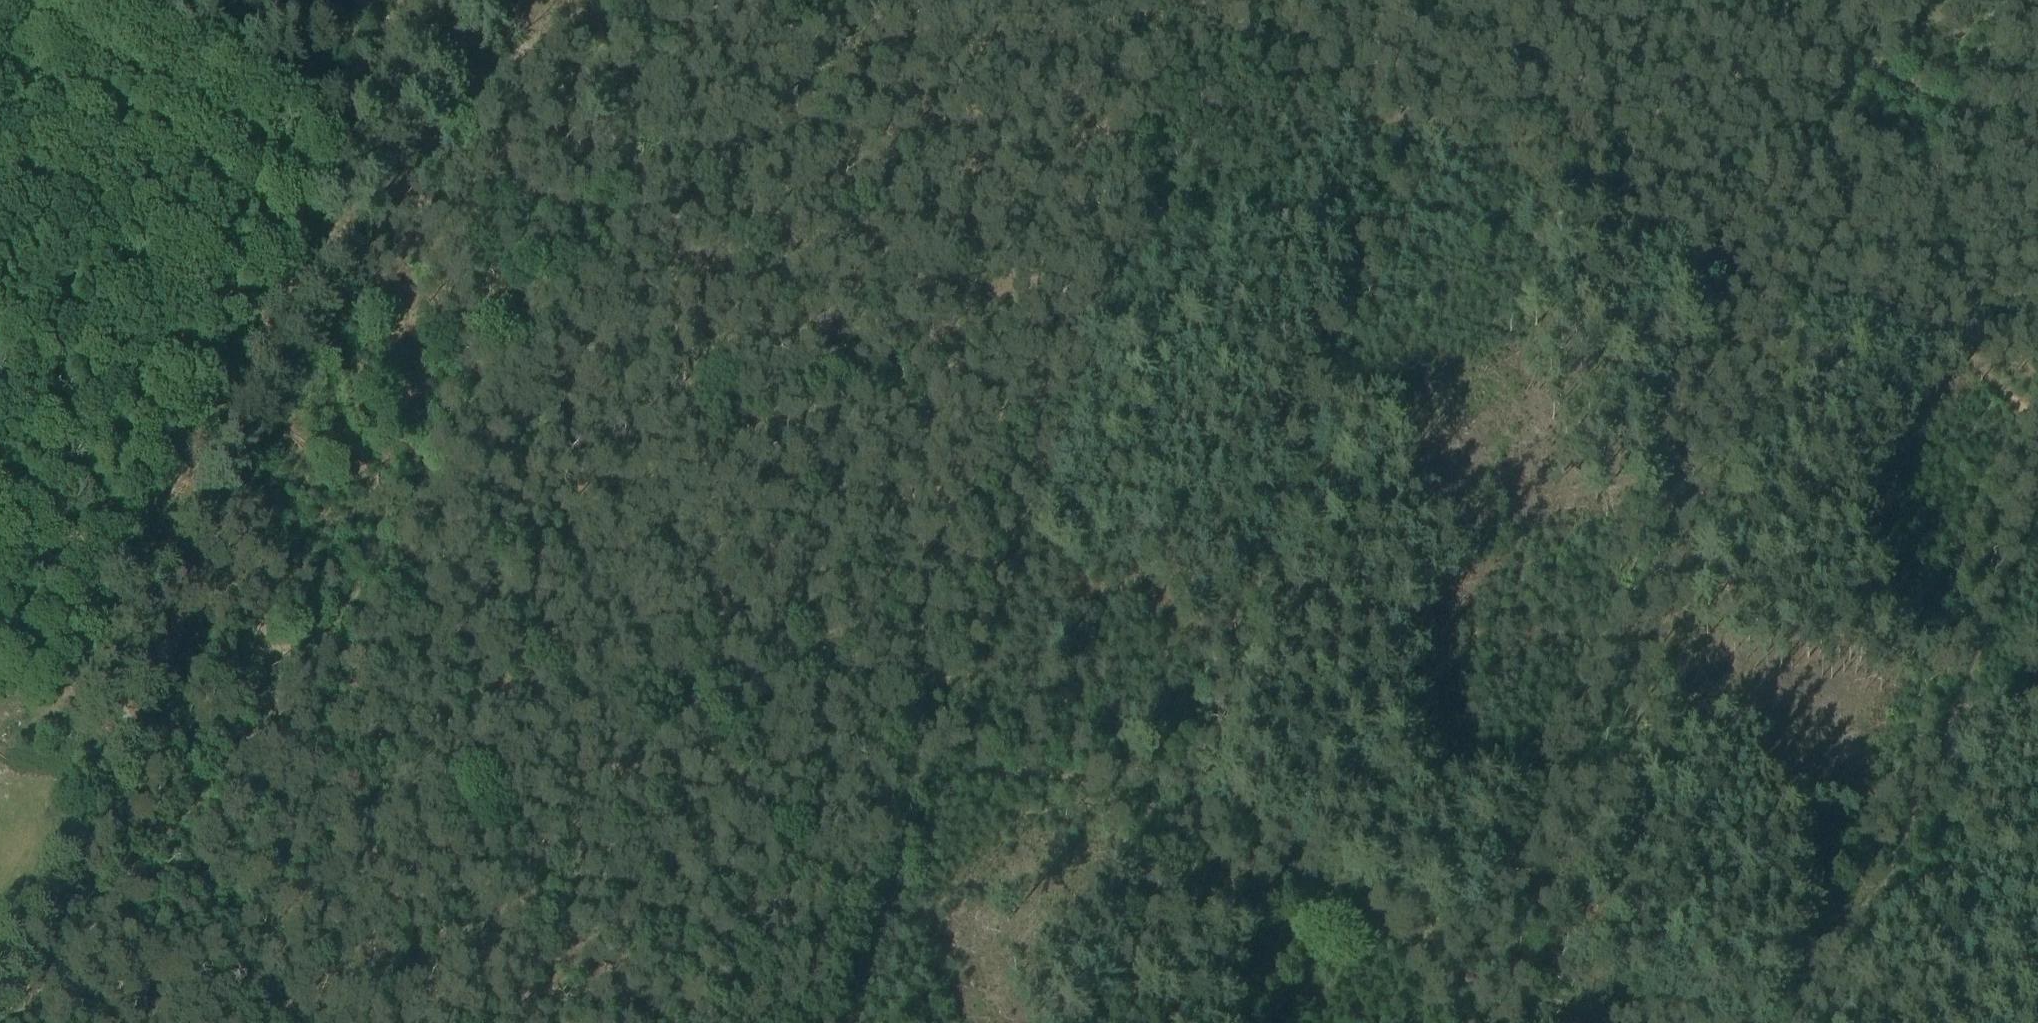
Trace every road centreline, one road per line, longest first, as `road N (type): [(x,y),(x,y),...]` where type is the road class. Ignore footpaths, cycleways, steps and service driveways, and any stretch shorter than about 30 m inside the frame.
road 1 (track): [(479,0),(83,695)]
road 2 (track): [(1779,0),(2037,163)]
road 3 (track): [(171,833),(150,751),(83,695),(0,645)]

